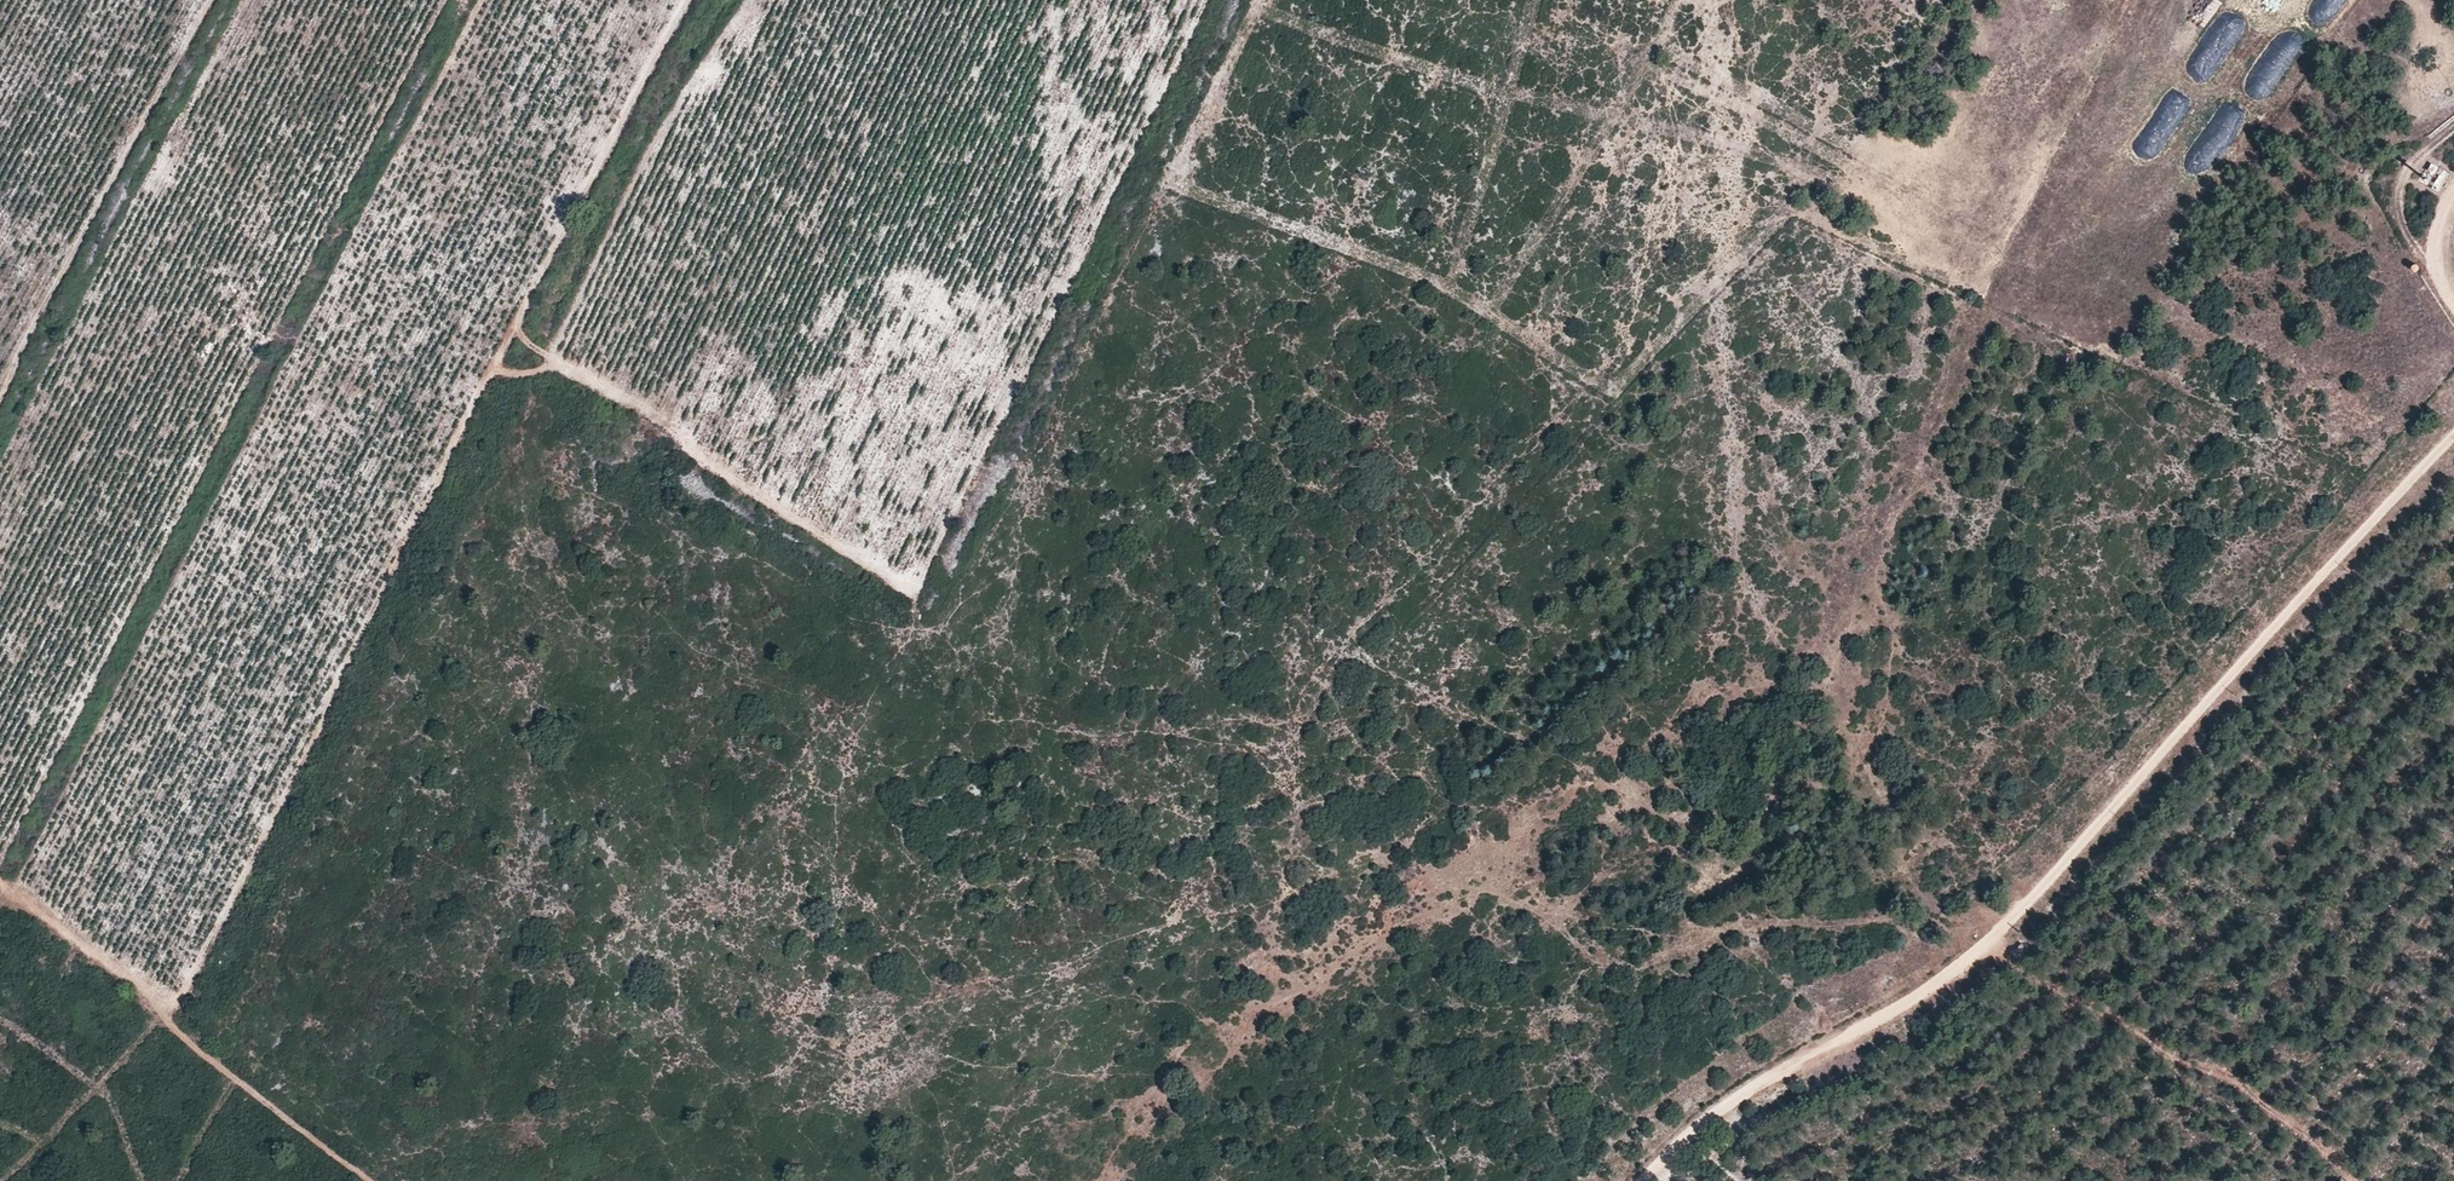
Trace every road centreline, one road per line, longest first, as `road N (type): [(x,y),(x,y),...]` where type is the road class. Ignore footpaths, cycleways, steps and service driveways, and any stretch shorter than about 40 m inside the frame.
road 1 (track): [(1642,1180),(1741,1101),(1915,1001),(2012,932),(2453,430)]
road 2 (track): [(0,882),(166,1014),(177,1034),(370,1180)]

